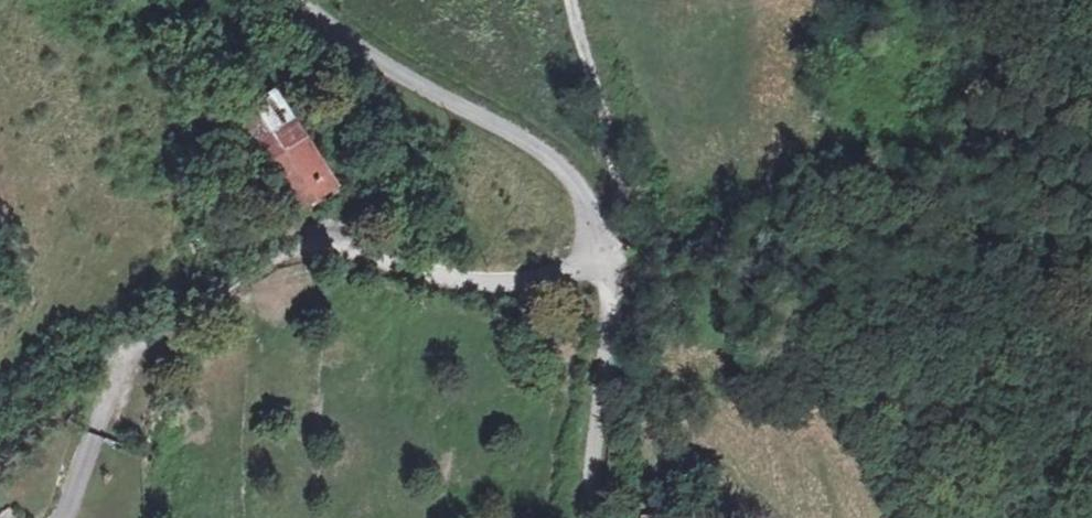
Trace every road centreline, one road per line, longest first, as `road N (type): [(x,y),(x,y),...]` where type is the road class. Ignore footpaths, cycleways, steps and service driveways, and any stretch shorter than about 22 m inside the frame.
road 1 (residential): [(134,347),(239,273),(308,239),(448,282),(494,286),(560,274),(603,256)]
road 2 (tertiary): [(293,0),(565,174),(593,213),(603,256)]
road 3 (track): [(603,256),(620,240),(623,209),(567,0)]
road 4 (tertiary): [(603,256),(606,379),(591,517)]

